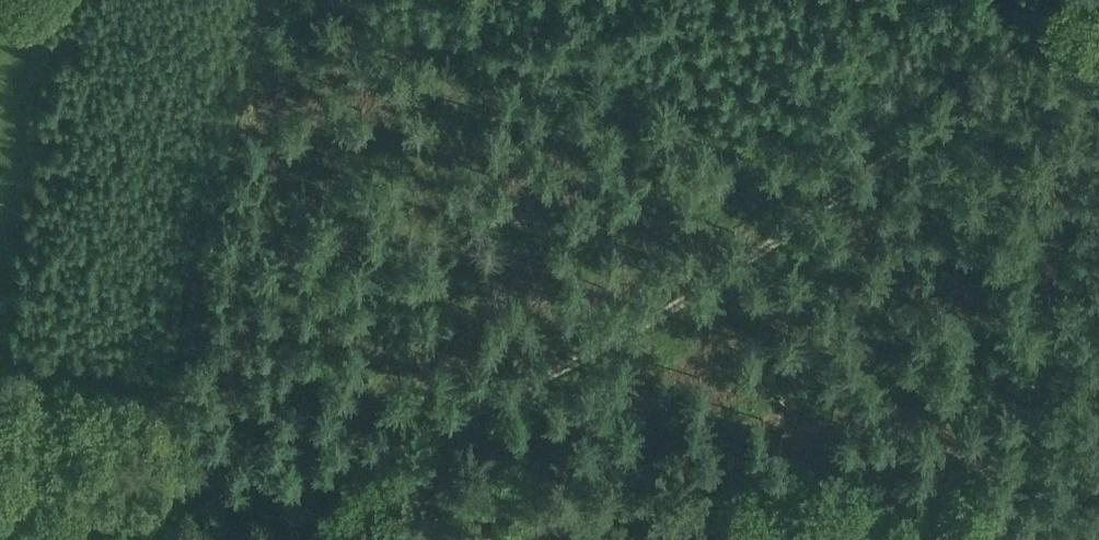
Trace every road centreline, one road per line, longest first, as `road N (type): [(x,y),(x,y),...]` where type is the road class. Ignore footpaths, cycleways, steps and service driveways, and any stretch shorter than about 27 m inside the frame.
road 1 (track): [(0,479),(151,496),(316,474),(549,384),(760,251),(893,149),(1062,0)]
road 2 (track): [(986,539),(1098,0)]
road 3 (track): [(151,496),(251,0)]

